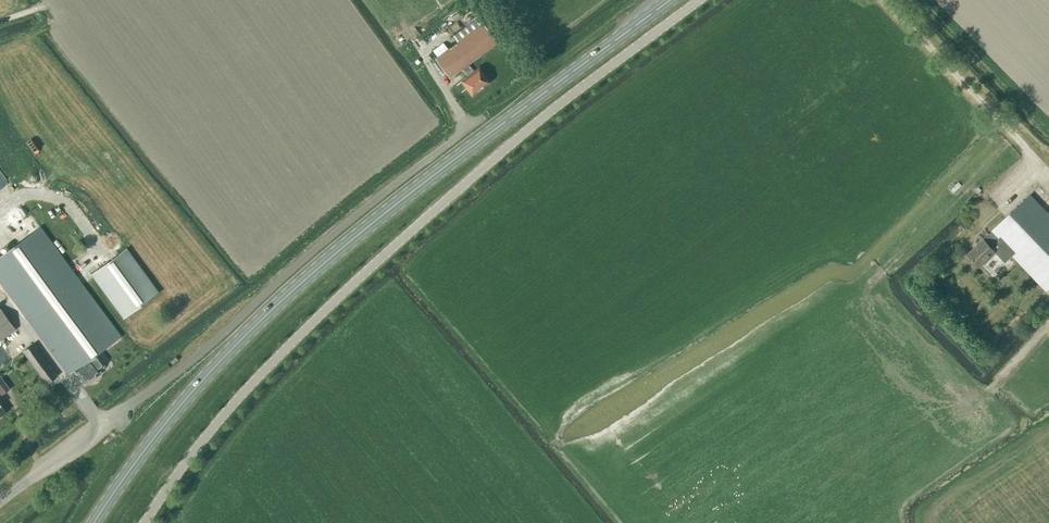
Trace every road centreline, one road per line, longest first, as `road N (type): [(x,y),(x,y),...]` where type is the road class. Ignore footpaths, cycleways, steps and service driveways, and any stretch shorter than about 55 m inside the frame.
road 1 (primary): [(93,522),(172,414),(293,289),(669,0)]
road 2 (unclassified): [(147,522),(233,406),(324,310),(544,115),(699,0)]
road 3 (unclassified): [(0,507),(193,362),(351,218),(482,118)]

